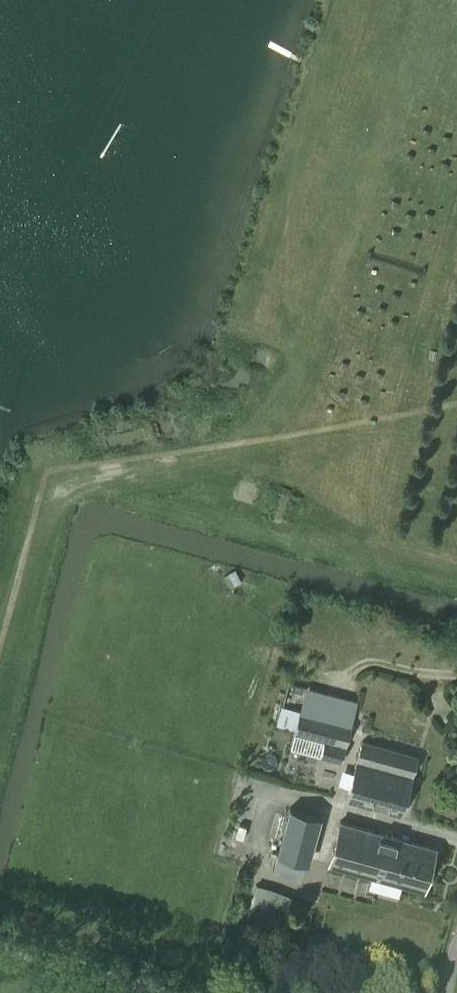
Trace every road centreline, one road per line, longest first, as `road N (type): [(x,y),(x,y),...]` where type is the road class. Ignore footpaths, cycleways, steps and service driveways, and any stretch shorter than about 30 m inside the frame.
road 1 (unclassified): [(133,992),(0,955)]

